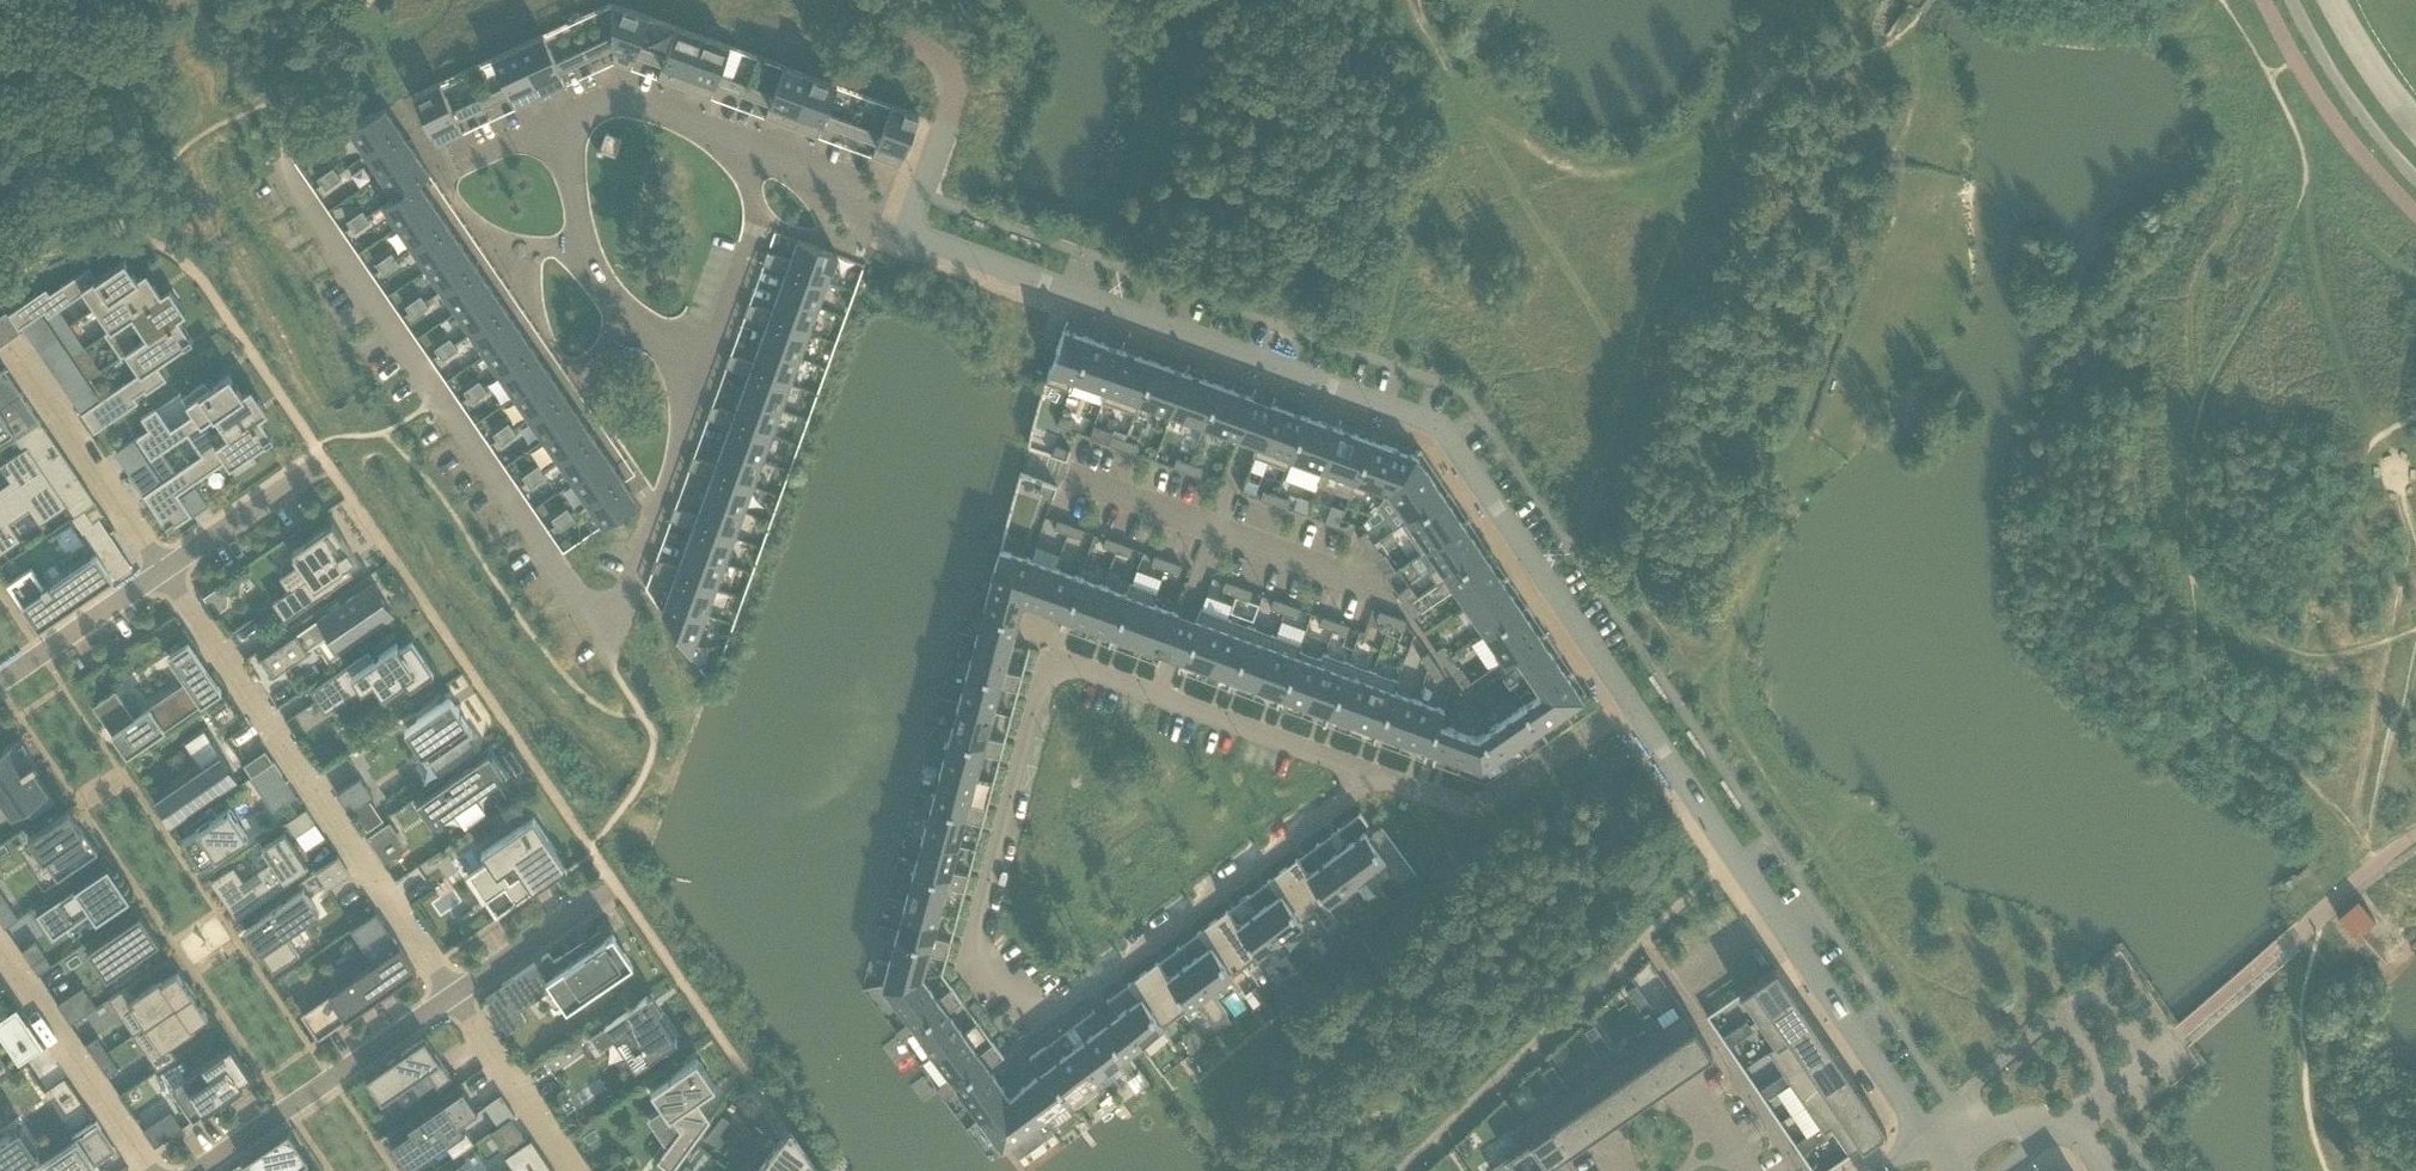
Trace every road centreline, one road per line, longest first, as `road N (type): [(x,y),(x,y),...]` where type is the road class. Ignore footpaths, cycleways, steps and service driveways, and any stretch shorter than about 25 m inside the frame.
road 1 (residential): [(1646,694),(1458,405),(916,207)]
road 2 (residential): [(709,360),(622,617),(593,623),(283,170)]
road 3 (residential): [(1378,777),(1051,658),(972,943),(1014,997),(1033,1008),(1054,1011),(1091,989)]
road 4 (residential): [(1948,1116),(1646,694)]
road 5 (residential): [(171,573),(455,994)]
road 6 (residential): [(1091,989),(1378,777)]
road 7 (residential): [(1646,694),(1489,809),(1467,811),(1378,777)]
road 8 (residential): [(200,1170),(455,994)]
road 9 (residential): [(570,142),(581,227),(604,286),(663,345),(709,360)]
road 10 (residential): [(15,342),(171,573)]
road 11 (unclassified): [(916,207),(952,116),(952,82),(924,50),(837,0)]
road 12 (residential): [(147,1170),(0,953)]
road 13 (residential): [(867,184),(856,215),(835,238),(802,236),(755,219),(749,176),(759,145)]
road 14 (residential): [(759,145),(627,98),(583,110),(570,142)]
road 15 (residential): [(455,994),(574,1170)]
road 16 (residential): [(0,685),(171,573)]
road 17 (residential): [(455,994),(615,883)]
road 18 (residential): [(171,573),(325,458)]
road 19 (unclassified): [(2181,1033),(2067,1124)]
road 20 (residential): [(709,360),(754,236)]
road 21 (unclassified): [(2067,1124),(1991,1129),(1948,1116)]

